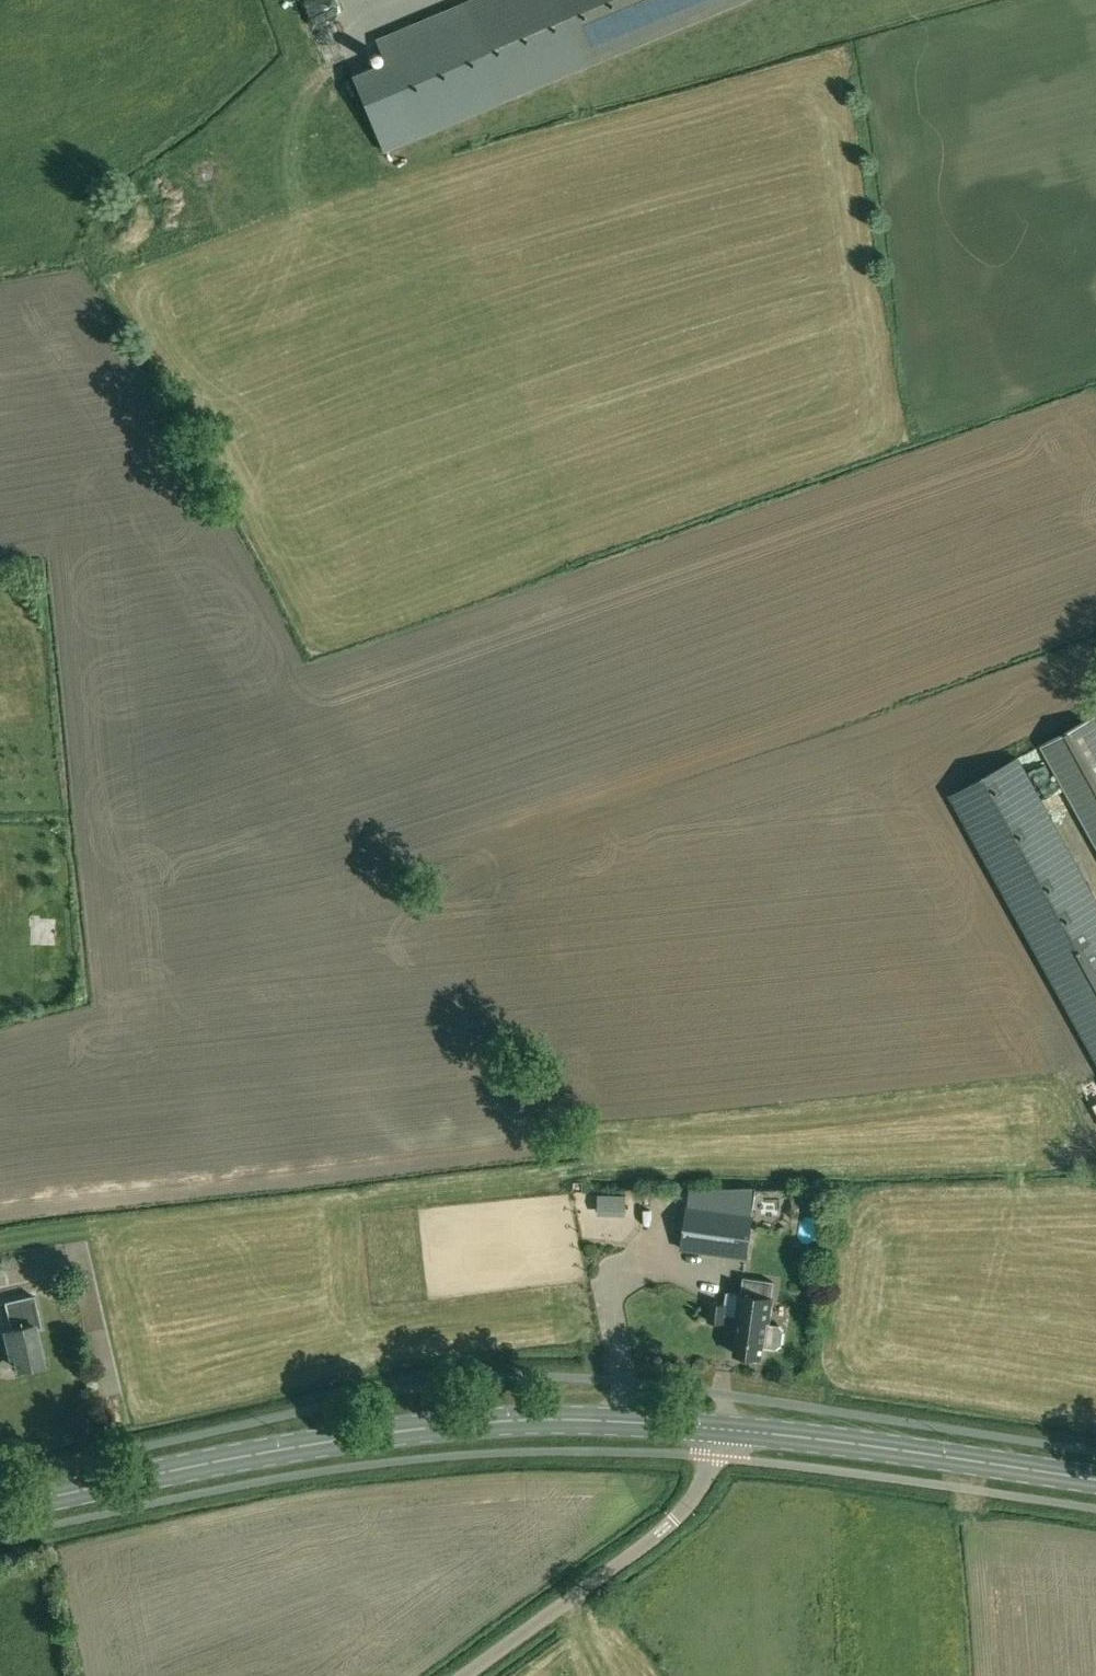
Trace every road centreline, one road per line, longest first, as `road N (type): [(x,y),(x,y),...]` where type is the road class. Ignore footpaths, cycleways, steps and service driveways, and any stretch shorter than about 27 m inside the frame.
road 1 (primary): [(0,1510),(303,1446),(450,1428),(717,1427)]
road 2 (primary): [(717,1427),(1095,1482)]
road 3 (unclassified): [(462,1675),(675,1522),(700,1491),(717,1427)]

